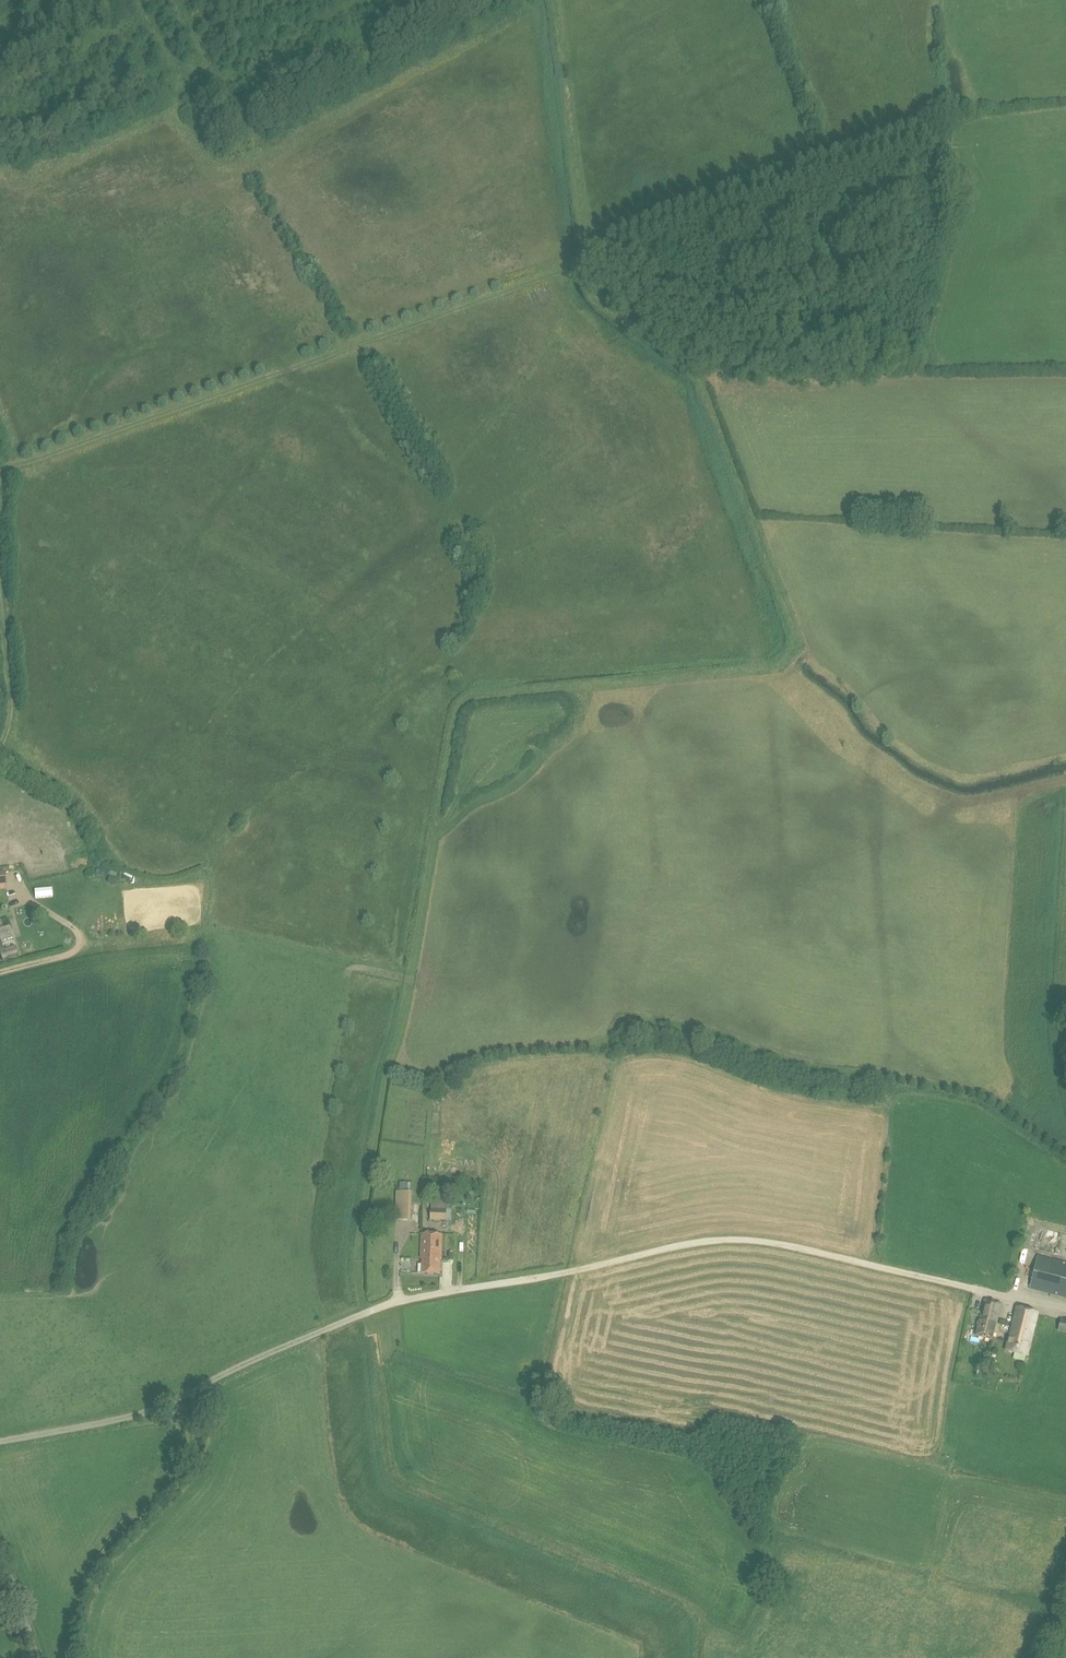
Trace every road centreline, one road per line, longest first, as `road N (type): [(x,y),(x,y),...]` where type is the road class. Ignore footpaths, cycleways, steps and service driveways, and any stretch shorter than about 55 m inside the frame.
road 1 (track): [(389,1066),(360,1260),(365,1313),(415,1296),(743,1239),(1065,1310)]
road 2 (track): [(1065,1152),(977,1093),(799,1066),(651,1019),(618,1018),(601,1041),(492,1052),(434,1076),(389,1066)]
road 3 (unclassified): [(0,1442),(127,1418),(365,1313)]
road 4 (track): [(389,1066),(406,1015),(439,833)]
road 5 (track): [(0,971),(80,944),(78,933),(30,900)]

